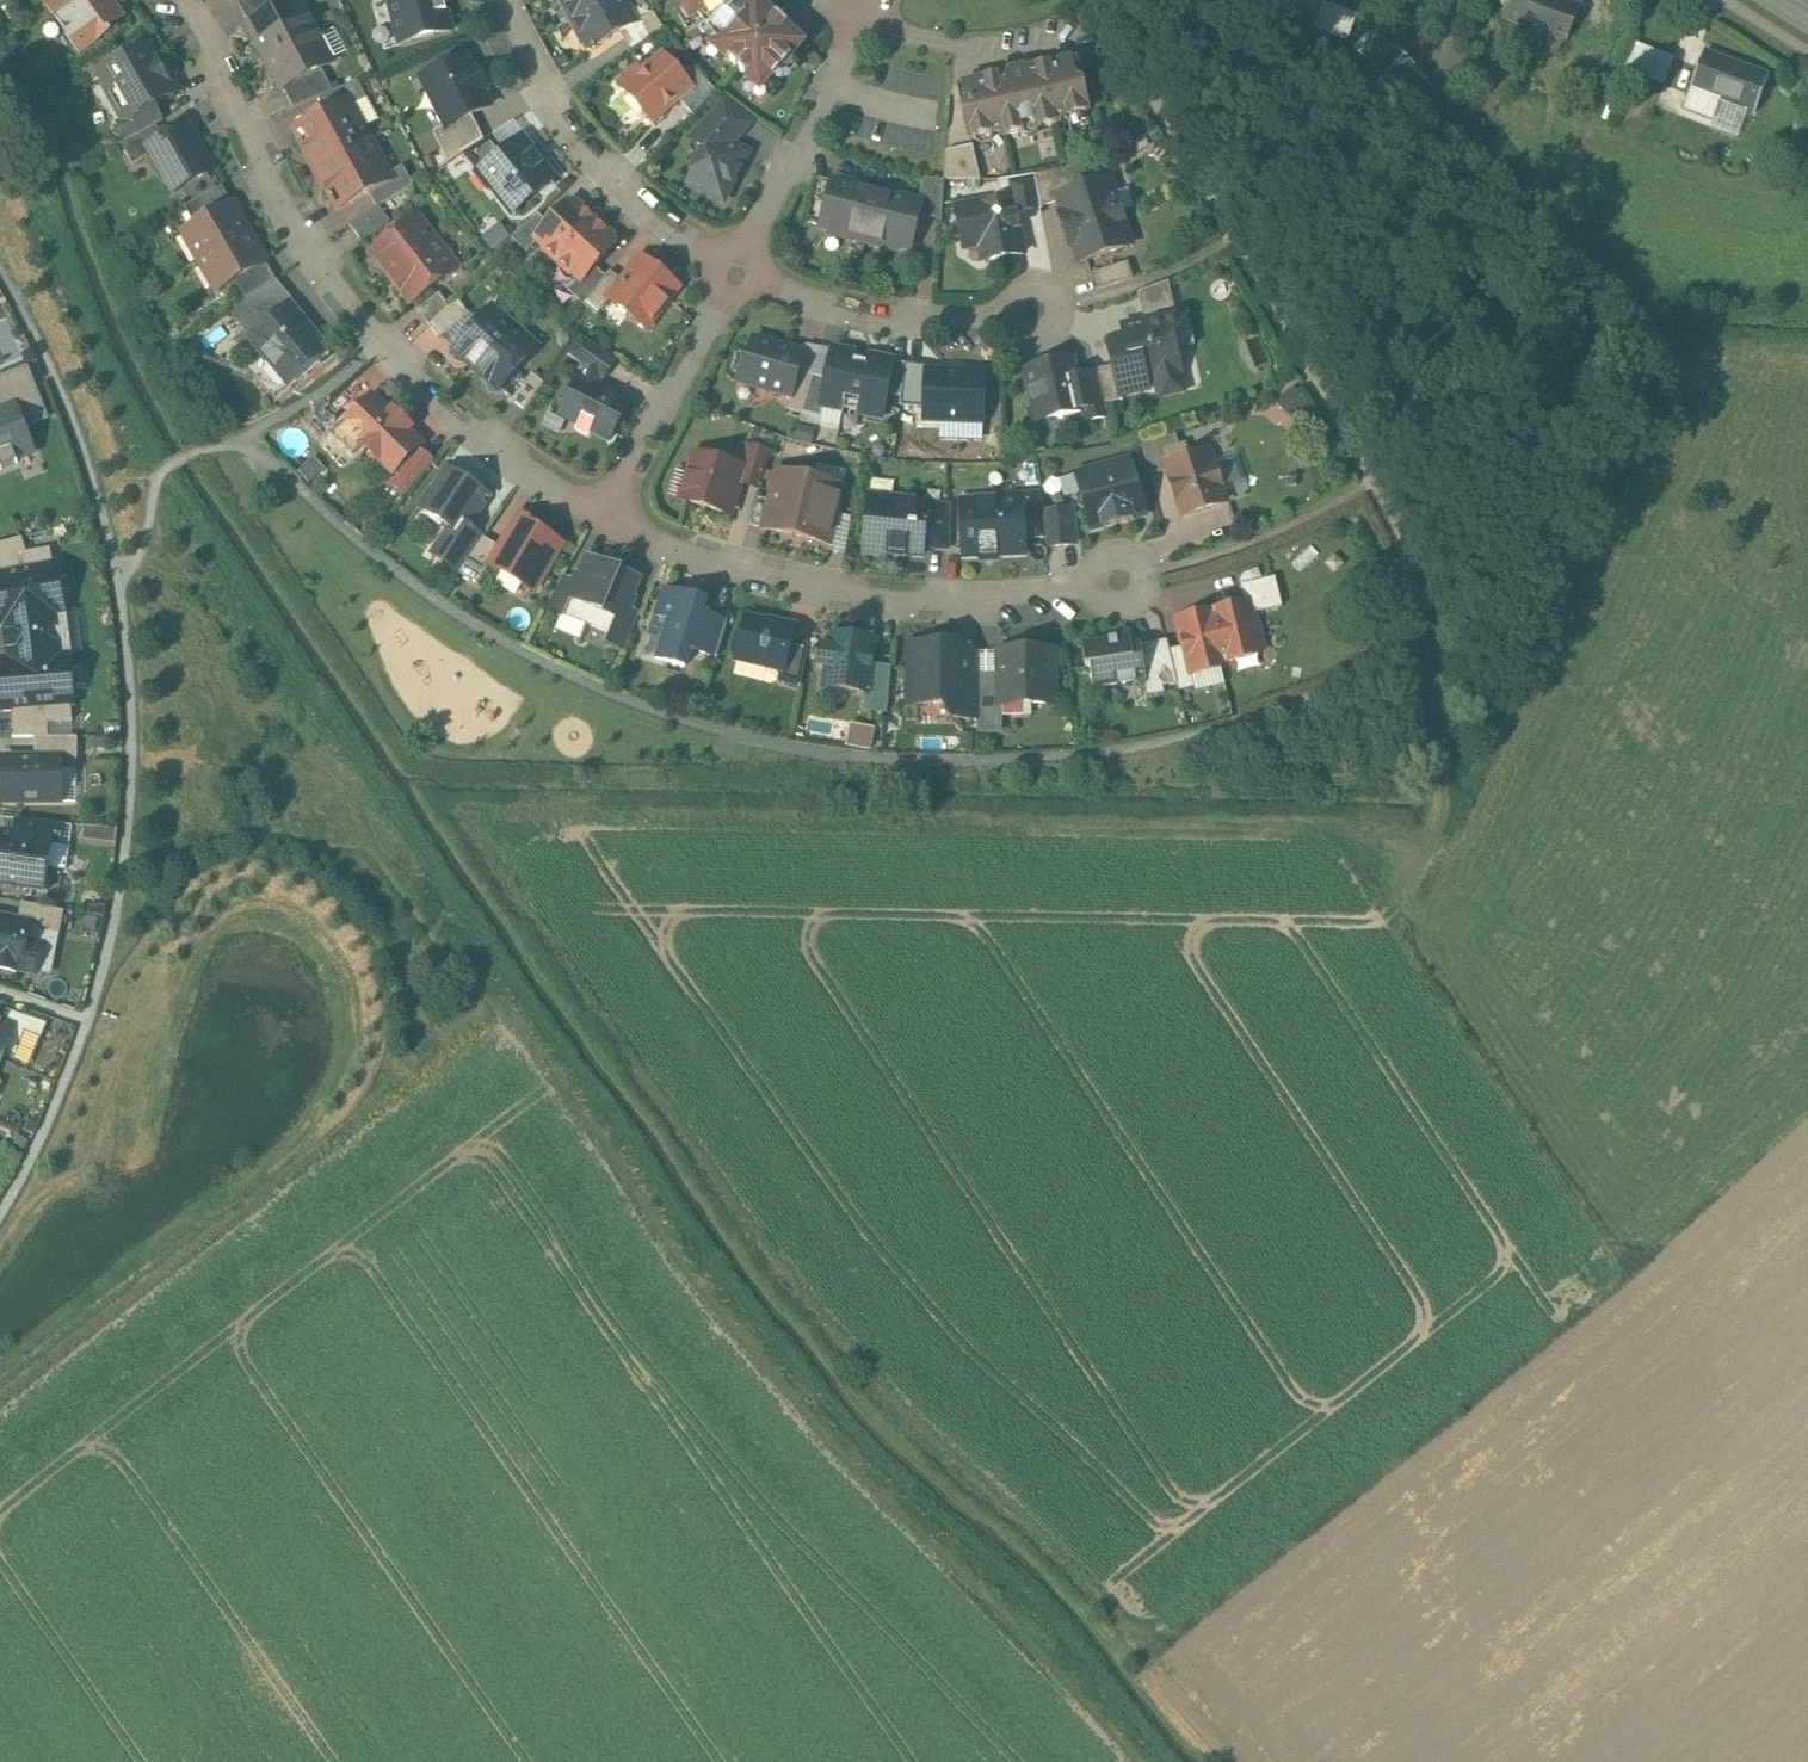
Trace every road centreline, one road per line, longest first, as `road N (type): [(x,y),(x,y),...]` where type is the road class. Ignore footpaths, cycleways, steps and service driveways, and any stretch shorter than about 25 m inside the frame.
road 1 (residential): [(179,0),(289,208),(379,337),(533,474),(610,515)]
road 2 (residential): [(610,515),(707,562),(824,590),(990,602),(1109,588)]
road 3 (residential): [(738,268),(605,169),(526,68),(498,0)]
road 4 (residential): [(738,268),(930,322),(1023,315)]
road 5 (residential): [(738,268),(610,515)]
road 6 (residential): [(866,21),(738,268)]

